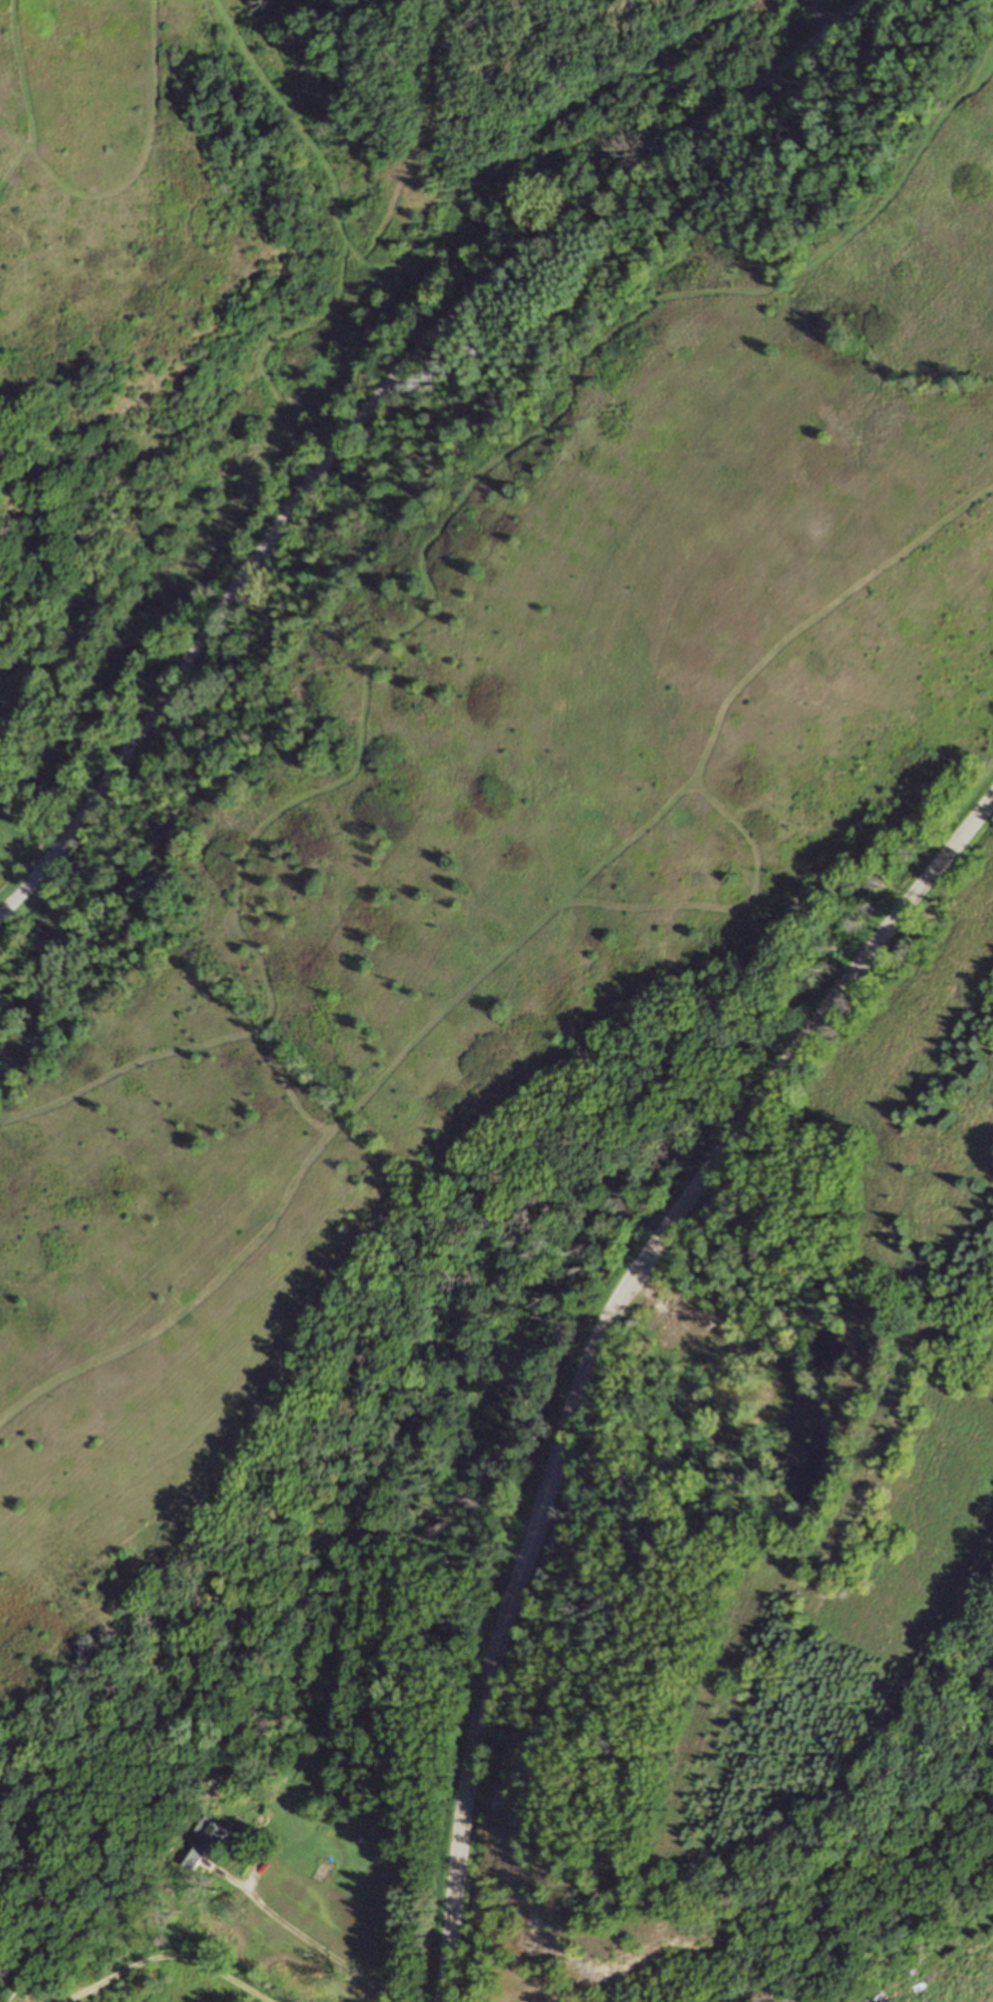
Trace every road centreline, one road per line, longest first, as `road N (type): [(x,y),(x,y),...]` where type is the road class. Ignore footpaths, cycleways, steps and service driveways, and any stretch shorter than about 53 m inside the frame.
road 1 (secondary): [(440,2001),(456,1842),(488,1677),(594,1351),(706,1174),(992,798)]
road 2 (residential): [(0,914),(72,832),(259,555),(407,362),(528,249),(868,0)]
road 3 (track): [(634,1279),(742,1382)]

